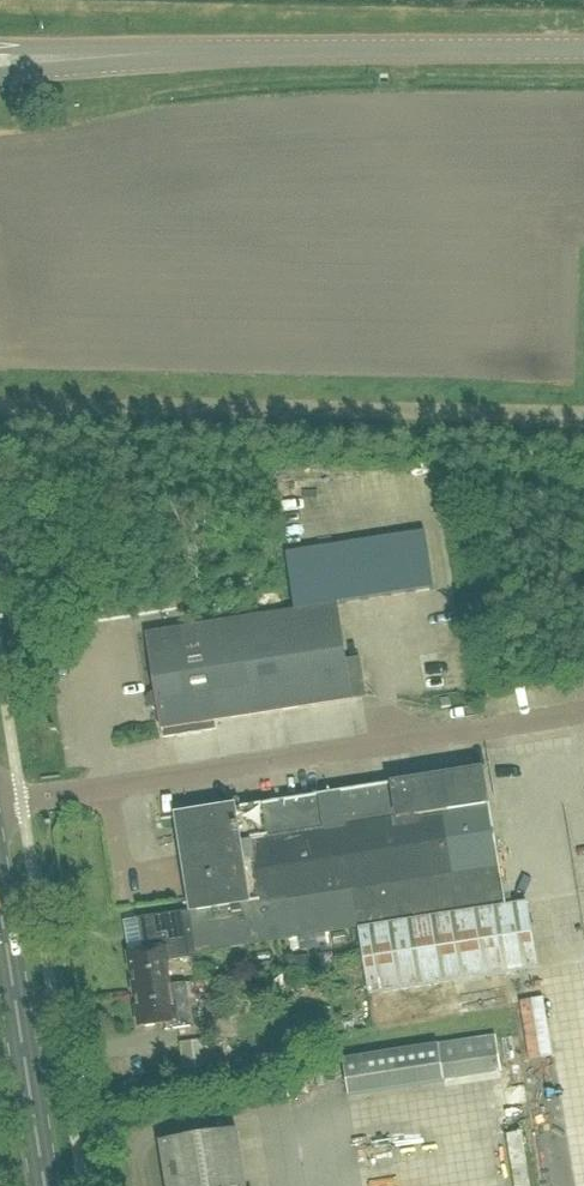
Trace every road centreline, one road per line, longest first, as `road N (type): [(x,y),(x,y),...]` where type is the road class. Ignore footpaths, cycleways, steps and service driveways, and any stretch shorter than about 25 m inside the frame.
road 1 (track): [(0,408),(583,416)]
road 2 (unclassified): [(103,55),(583,50)]
road 3 (secondary): [(46,1185),(0,897)]

